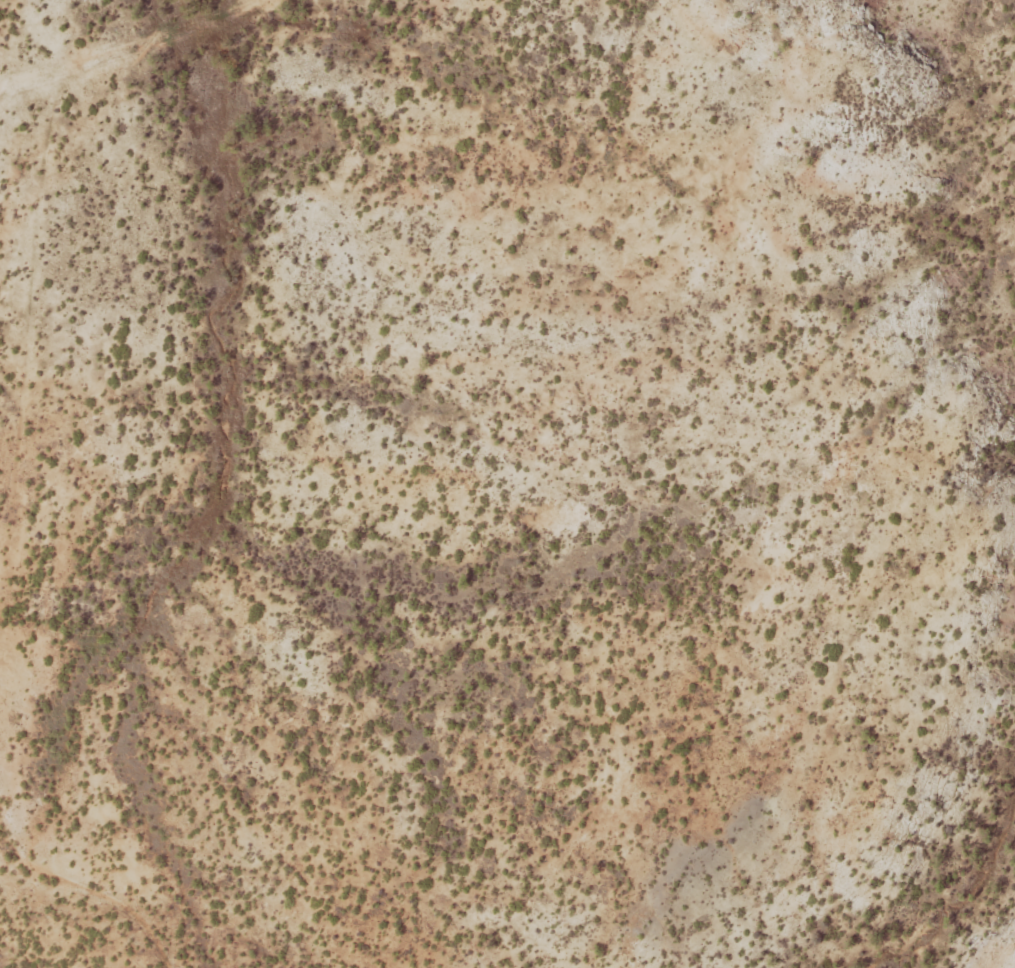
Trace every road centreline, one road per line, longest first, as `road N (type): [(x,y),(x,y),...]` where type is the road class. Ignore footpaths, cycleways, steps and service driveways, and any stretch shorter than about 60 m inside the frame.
road 1 (track): [(0,394),(8,275),(78,72),(238,0)]
road 2 (track): [(129,967),(109,939),(0,853)]

